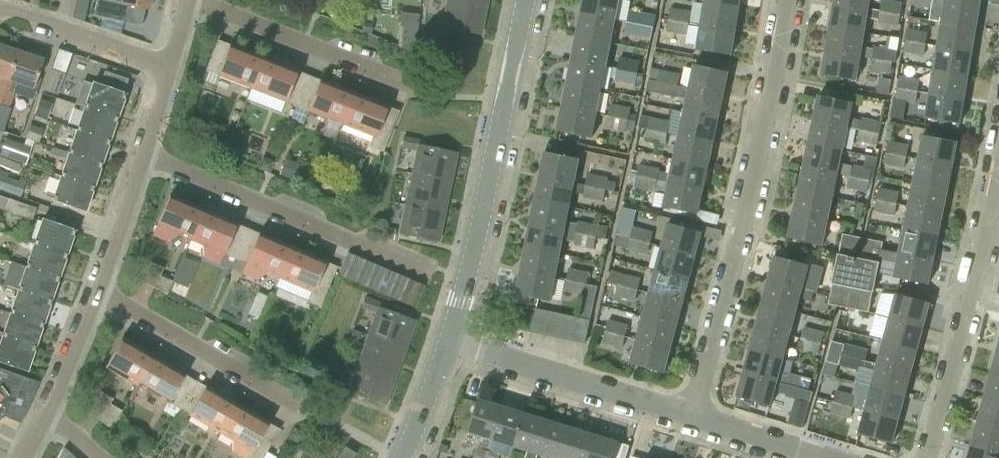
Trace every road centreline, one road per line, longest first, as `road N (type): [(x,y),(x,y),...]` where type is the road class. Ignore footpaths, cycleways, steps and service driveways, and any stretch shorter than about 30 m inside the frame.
road 1 (residential): [(687,414),(761,142),(786,0)]
road 2 (tertiary): [(451,346),(527,0)]
road 3 (residential): [(433,267),(143,156)]
road 4 (residential): [(930,457),(998,167)]
road 5 (residential): [(687,414),(451,346)]
road 6 (residential): [(412,88),(192,2)]
road 7 (residential): [(294,404),(100,291)]
road 8 (residential): [(171,65),(0,8)]
road 9 (residential): [(839,457),(687,414)]
road 10 (residential): [(100,291),(143,156)]
road 11 (residential): [(50,414),(100,291)]
road 12 (tertiary): [(404,457),(451,346)]

